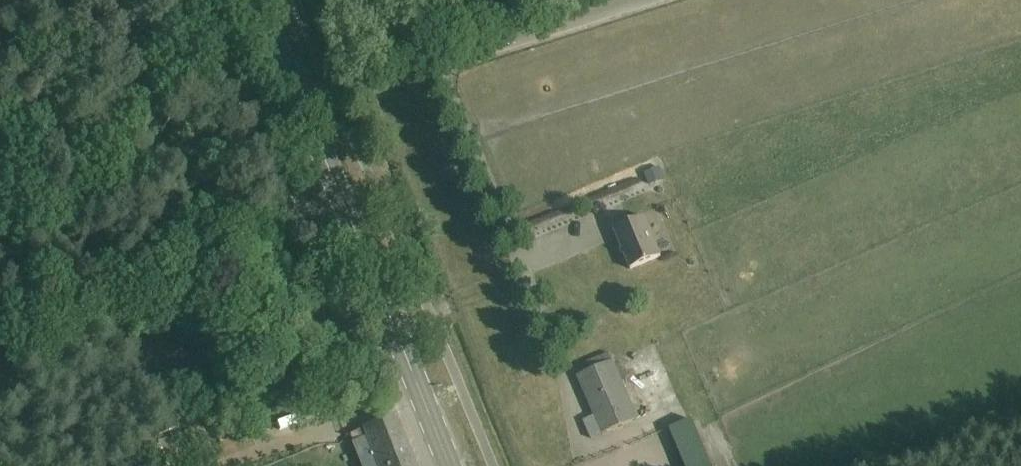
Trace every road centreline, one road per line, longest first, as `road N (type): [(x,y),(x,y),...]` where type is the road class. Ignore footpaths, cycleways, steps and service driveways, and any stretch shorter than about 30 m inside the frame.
road 1 (primary): [(443,465),(304,110)]
road 2 (unclassified): [(304,110),(651,0)]

